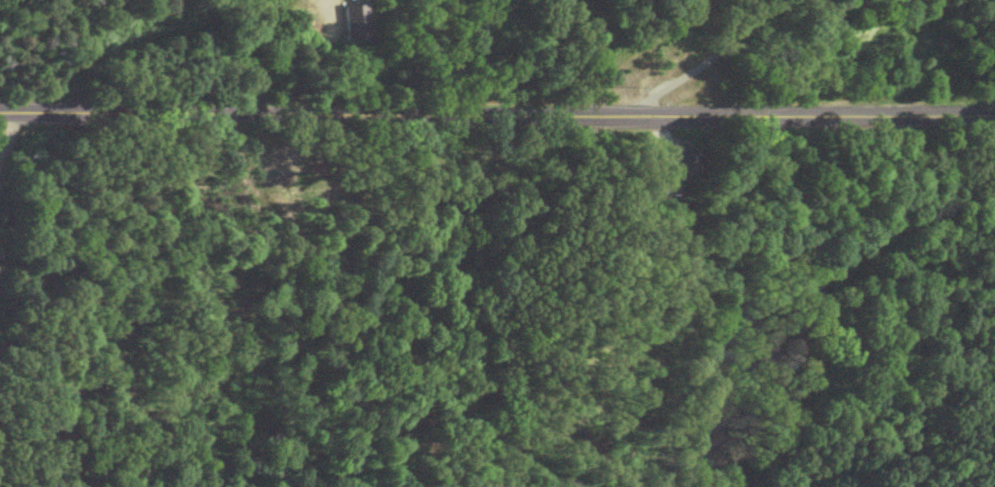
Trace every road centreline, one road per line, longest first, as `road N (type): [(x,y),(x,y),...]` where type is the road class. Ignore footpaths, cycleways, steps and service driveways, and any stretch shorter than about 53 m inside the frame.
road 1 (residential): [(0,115),(994,112)]

